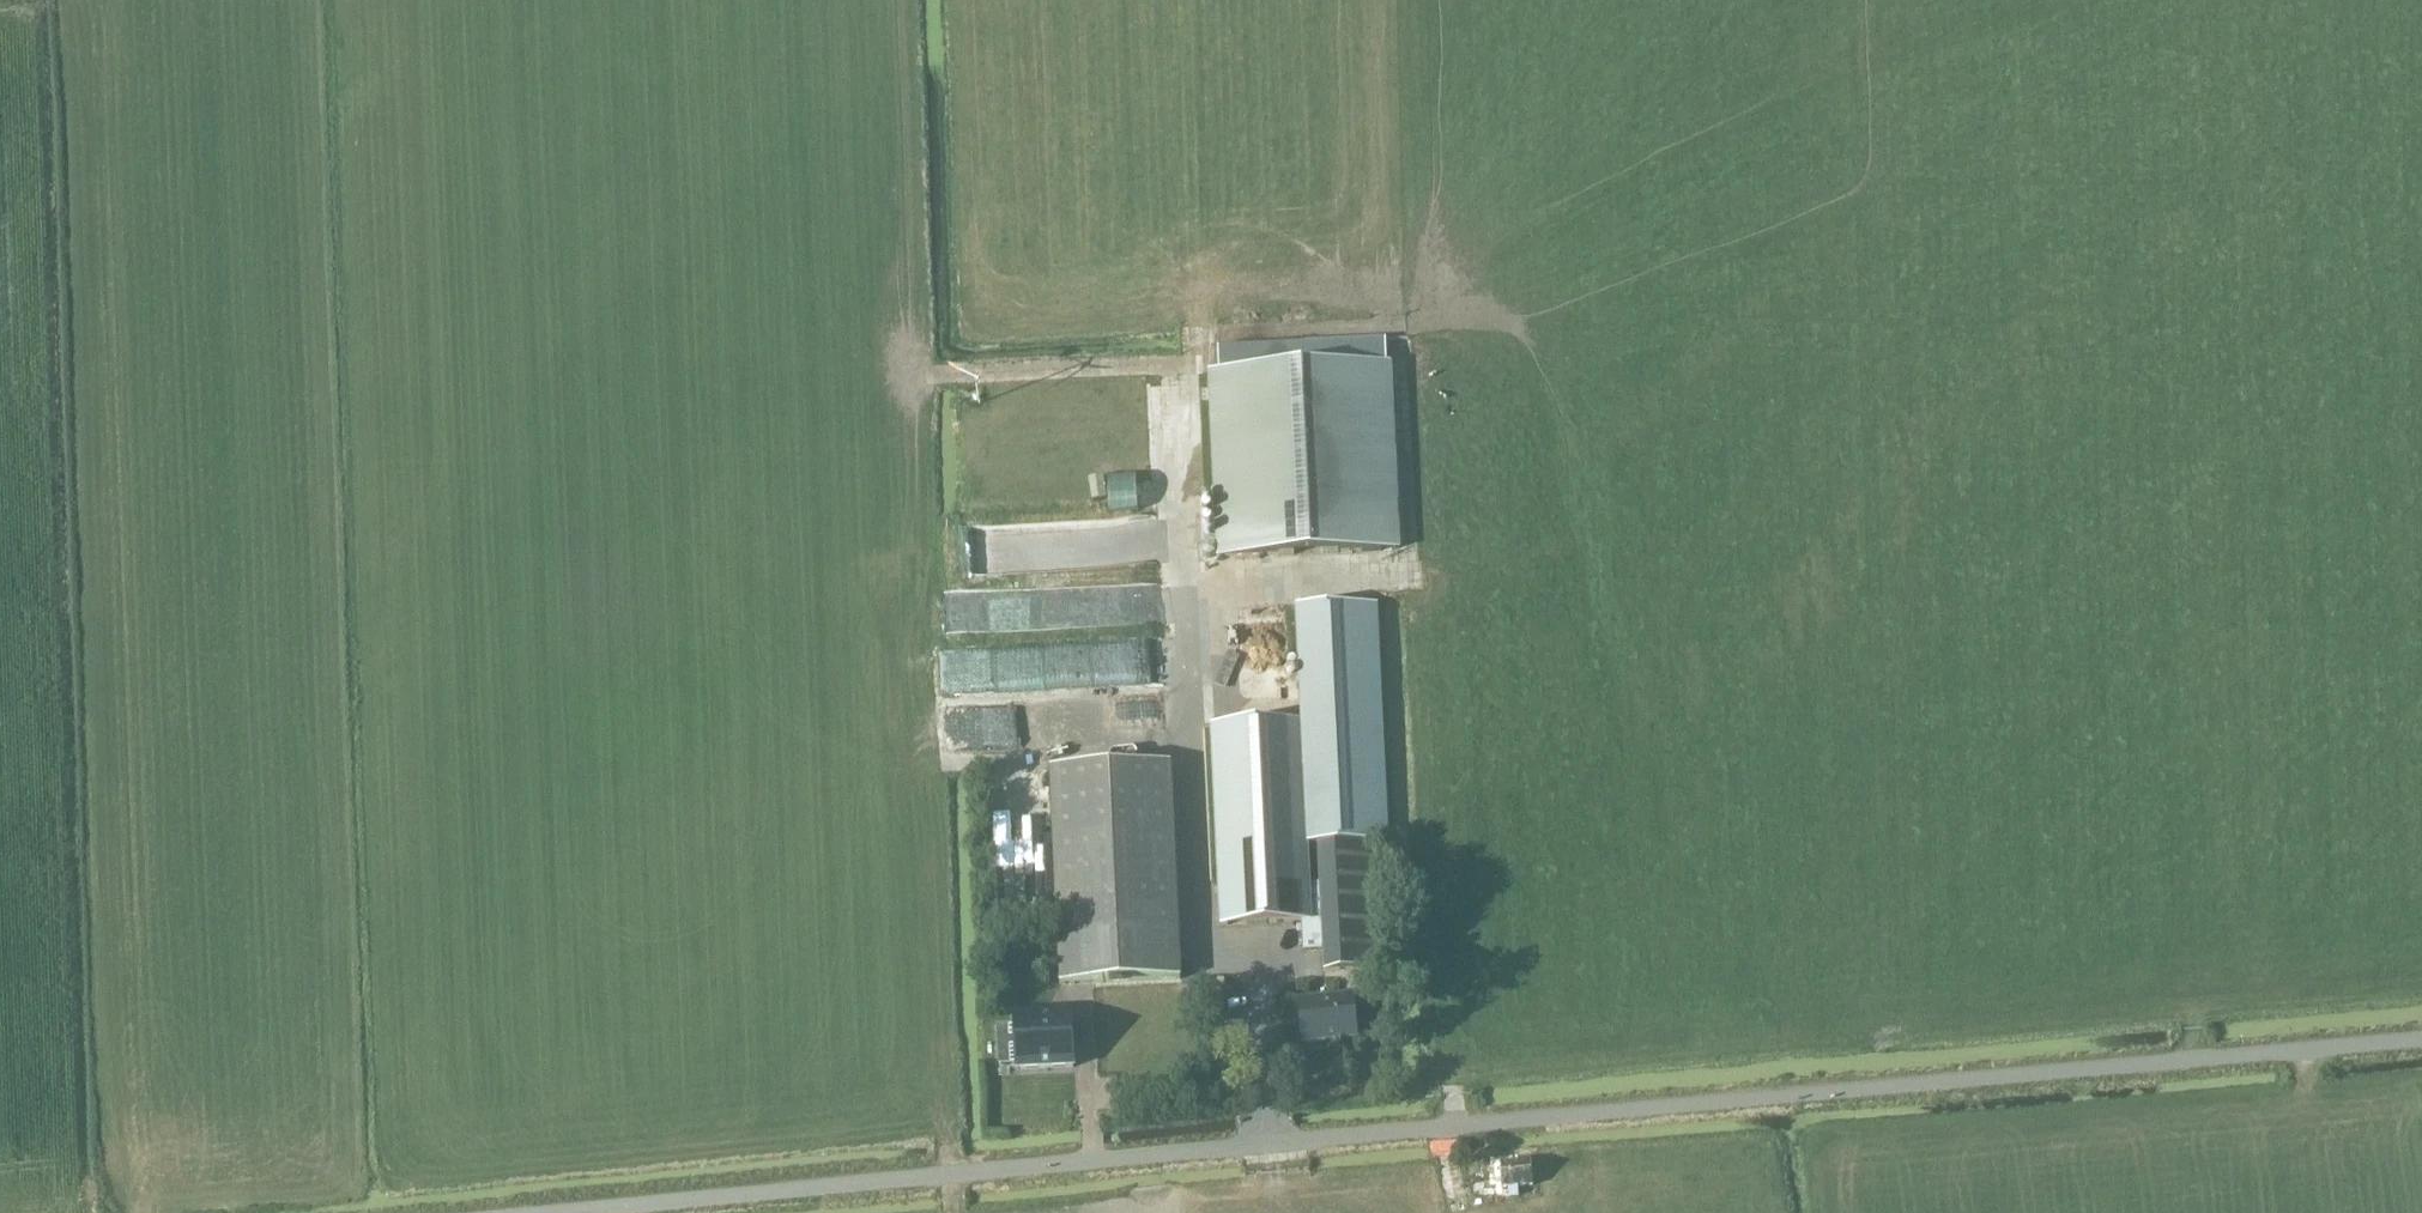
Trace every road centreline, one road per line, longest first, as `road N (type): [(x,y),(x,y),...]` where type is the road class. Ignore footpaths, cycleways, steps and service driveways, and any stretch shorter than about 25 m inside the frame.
road 1 (unclassified): [(692,1212),(2421,1058)]

